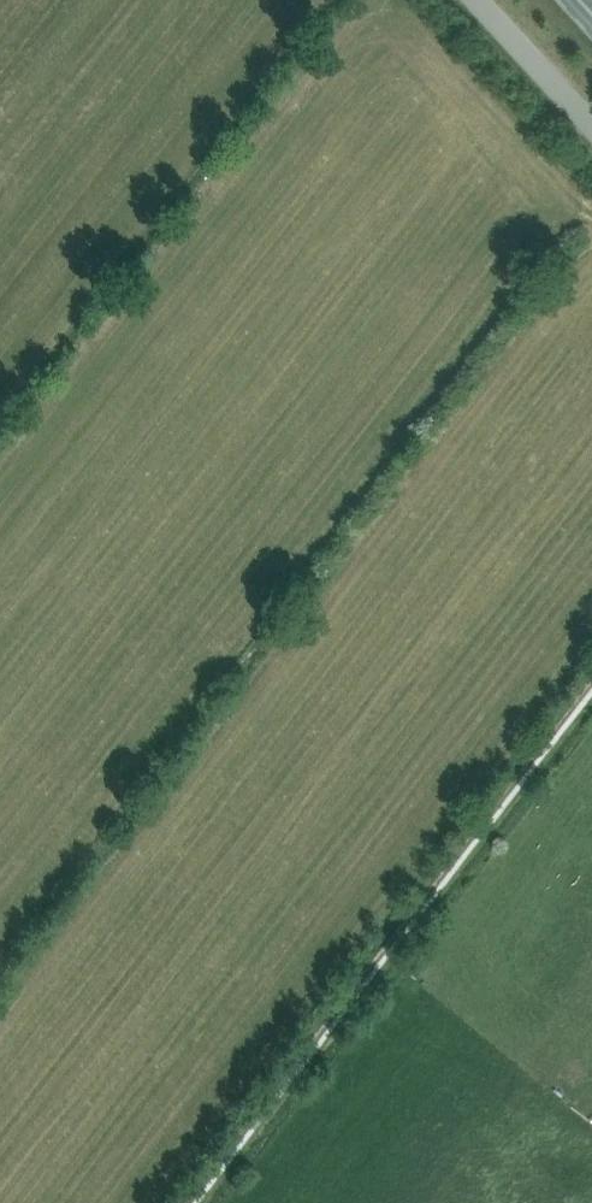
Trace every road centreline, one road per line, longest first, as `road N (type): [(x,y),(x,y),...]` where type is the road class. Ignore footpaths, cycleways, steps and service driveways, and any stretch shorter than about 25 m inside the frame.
road 1 (unclassified): [(591,128),(477,0)]

